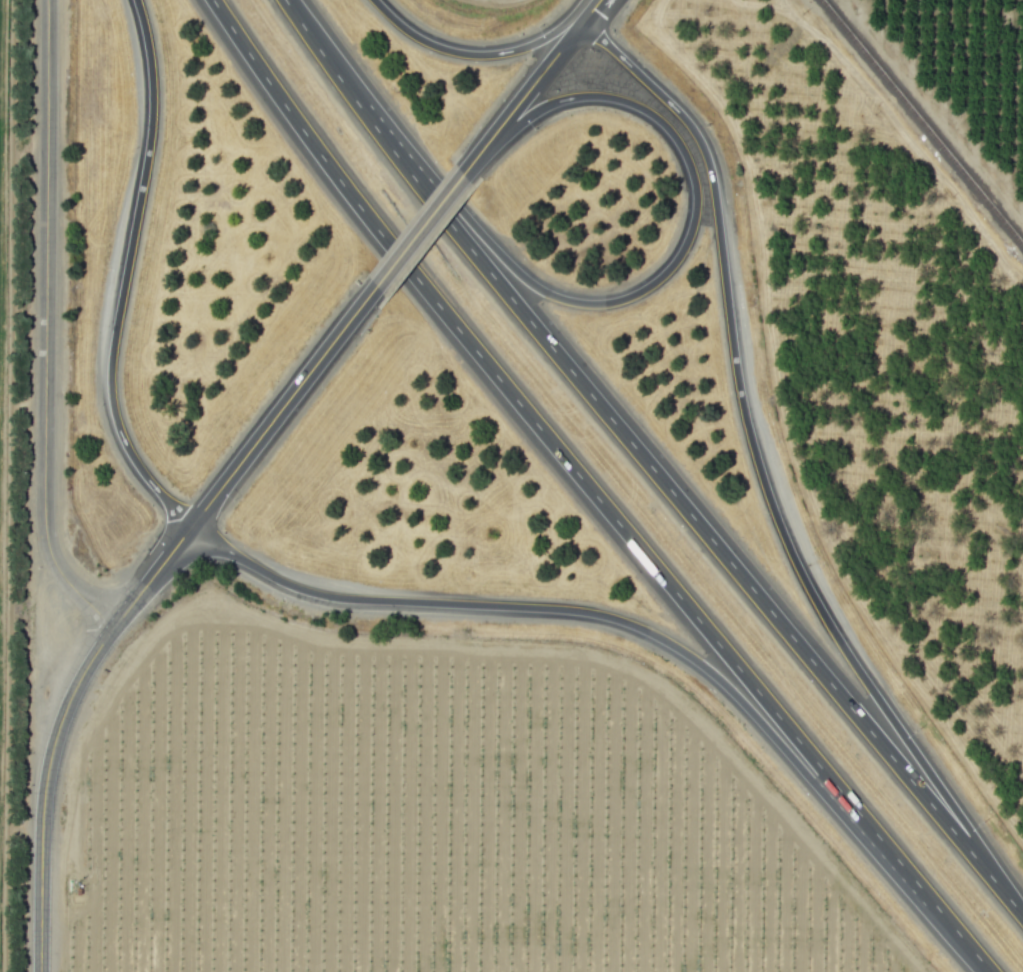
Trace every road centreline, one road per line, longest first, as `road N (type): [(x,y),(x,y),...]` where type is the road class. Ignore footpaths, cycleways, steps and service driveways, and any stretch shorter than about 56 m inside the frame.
road 1 (motorway): [(1022,917),(439,211),(285,0)]
road 2 (motorway): [(212,0),(394,252),(914,882)]
road 3 (motorway): [(1022,917),(846,654),(784,538),(742,401),(714,189),(701,148),(677,112),(583,22)]
road 4 (motorway): [(191,527),(220,550),(314,593),(581,612),(653,635),(720,682),(914,882)]
road 5 (motorway): [(491,141),(564,100),(633,104),(664,125),(685,156),(695,191),(686,245),(644,291),(608,304),(570,303),(522,278),(395,155)]
road 6 (residential): [(114,627),(58,571),(45,531),(47,0)]
road 7 (motorway): [(135,0),(152,108),(110,393),(130,456),(191,527)]
road 8 (secondary): [(114,627),(65,710),(48,770),(41,971)]
road 9 (secondary): [(376,288),(191,527)]
road 10 (motorway): [(583,0),(539,40),(474,55),(425,41),(376,0)]
road 11 (secondary): [(583,22),(491,141)]
road 12 (secondary): [(463,176),(376,288)]
road 13 (secondary): [(191,527),(114,627)]

